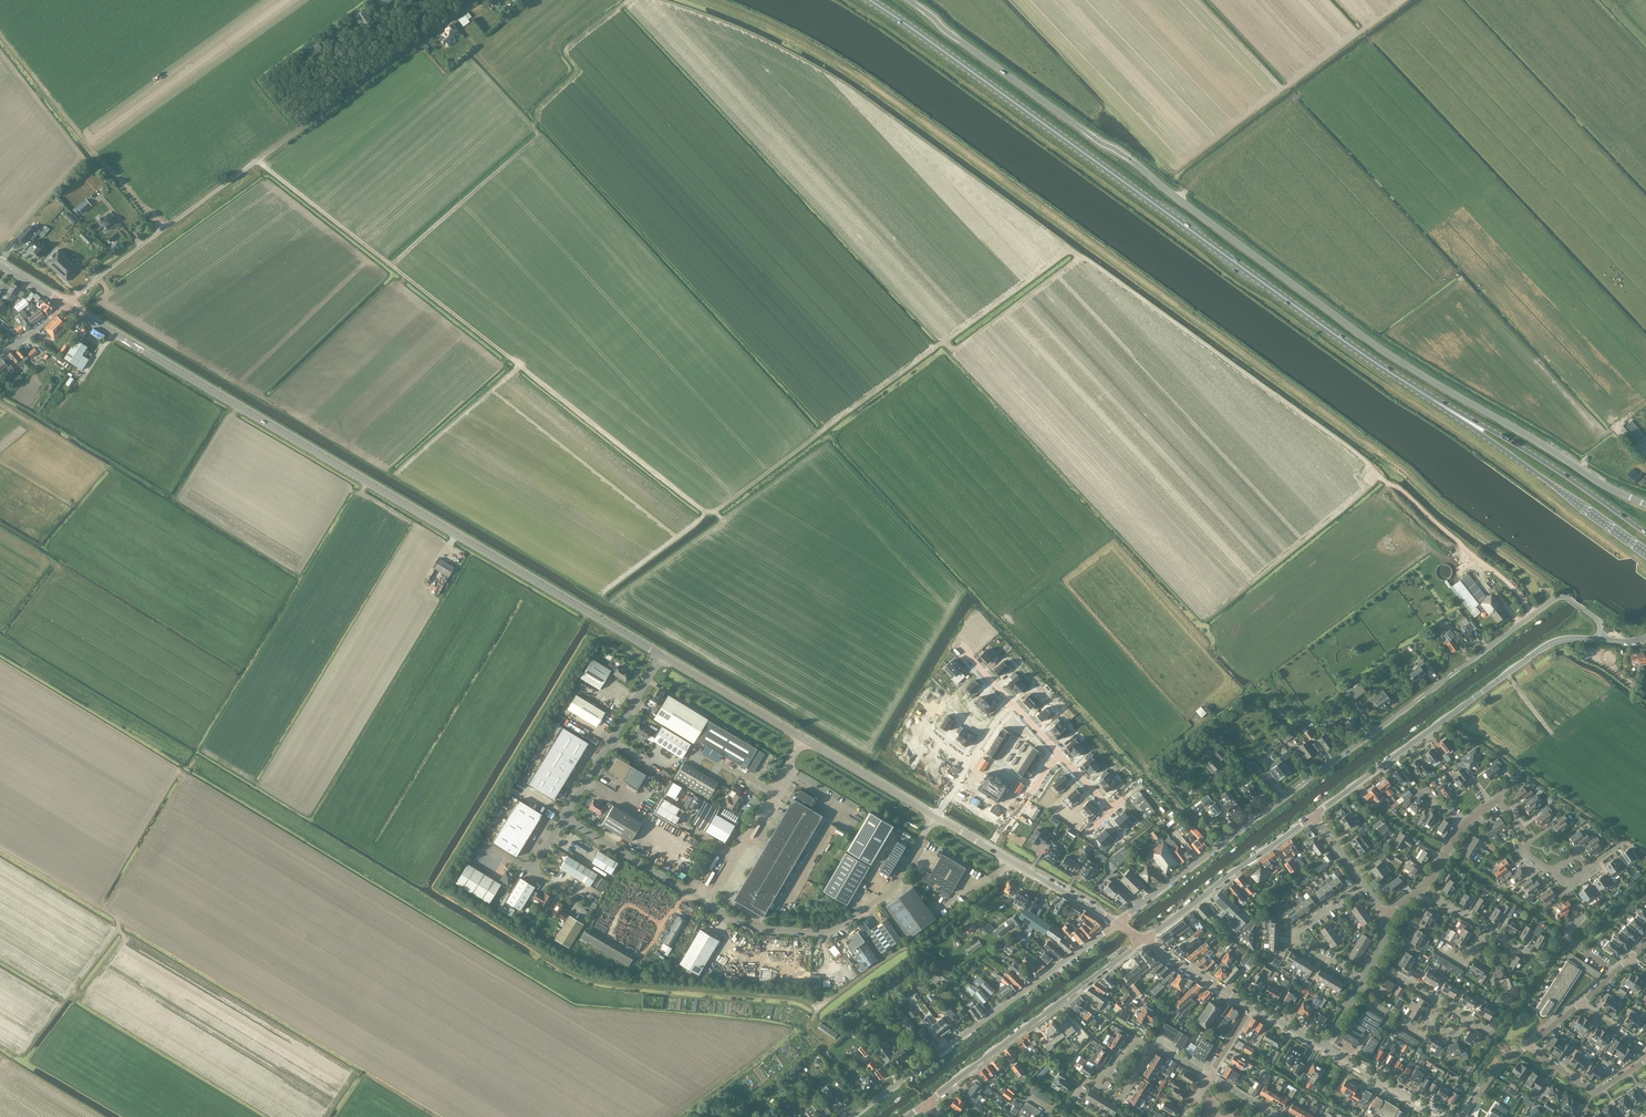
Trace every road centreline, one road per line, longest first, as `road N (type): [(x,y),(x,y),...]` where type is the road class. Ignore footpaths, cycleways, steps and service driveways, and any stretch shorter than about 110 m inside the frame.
road 1 (unclassified): [(1645,504),(1386,353),(908,0)]
road 2 (unclassified): [(661,657),(64,304)]
road 3 (primary): [(1433,399),(869,0)]
road 4 (unclassified): [(1116,923),(1554,599),(1570,601)]
road 5 (unclassified): [(64,304),(474,0)]
road 6 (tertiary): [(1313,816),(1546,646),(1601,640)]
road 7 (track): [(512,359),(257,160)]
road 8 (unclassified): [(933,817),(883,898),(829,934),(753,928),(706,903)]
road 9 (tertiary): [(925,1105),(1143,940)]
road 10 (residential): [(902,1080),(1116,923)]
road 11 (primary): [(1433,399),(1645,553)]
road 12 (primary): [(1645,534),(1433,399)]
road 13 (track): [(813,1019),(998,883),(1001,870)]
road 14 (tertiary): [(1143,940),(1313,816)]
road 15 (track): [(1385,481),(1504,579),(1533,614)]
road 16 (unclassified): [(1103,914),(933,817)]
road 17 (unclassified): [(706,903),(803,740)]
road 18 (unclassified): [(564,817),(661,657)]
road 19 (track): [(1194,729),(1144,771),(1216,847)]
road 20 (residential): [(1363,978),(1296,944),(1296,931),(1363,884)]
road 21 (unclassified): [(706,903),(564,817)]
road 22 (unclassified): [(803,740),(661,657)]
road 23 (track): [(104,911),(184,780)]
road 24 (unclassified): [(933,817),(803,740)]
road 25 (track): [(96,905),(174,776)]
road 26 (residential): [(1645,1060),(1594,1094),(1527,1046)]
road 27 (track): [(57,1009),(118,930),(118,920),(96,905)]
road 28 (unclassified): [(1440,1116),(1323,1047)]
road 29 (unclassified): [(1250,1007),(1143,940)]

